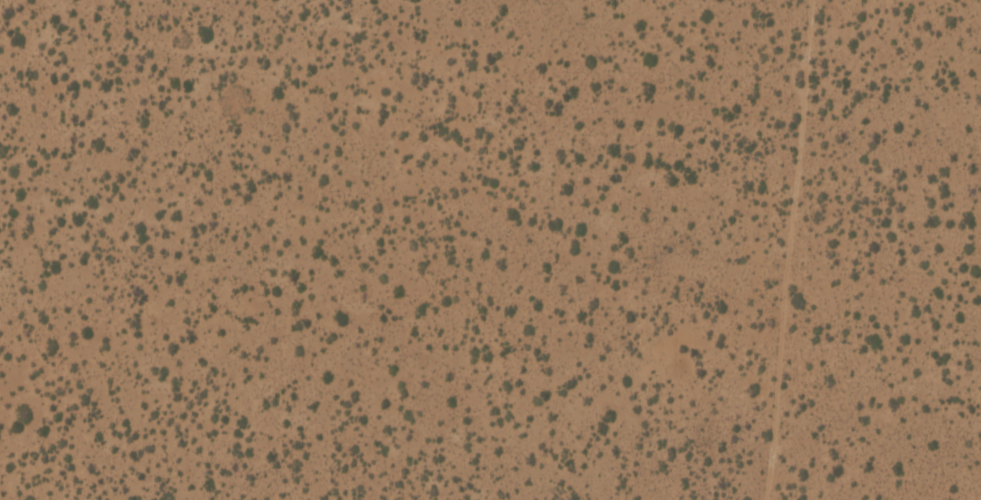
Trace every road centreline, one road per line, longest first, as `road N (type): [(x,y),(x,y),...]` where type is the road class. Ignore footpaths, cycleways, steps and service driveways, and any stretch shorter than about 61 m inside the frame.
road 1 (track): [(823,0),(766,499)]

